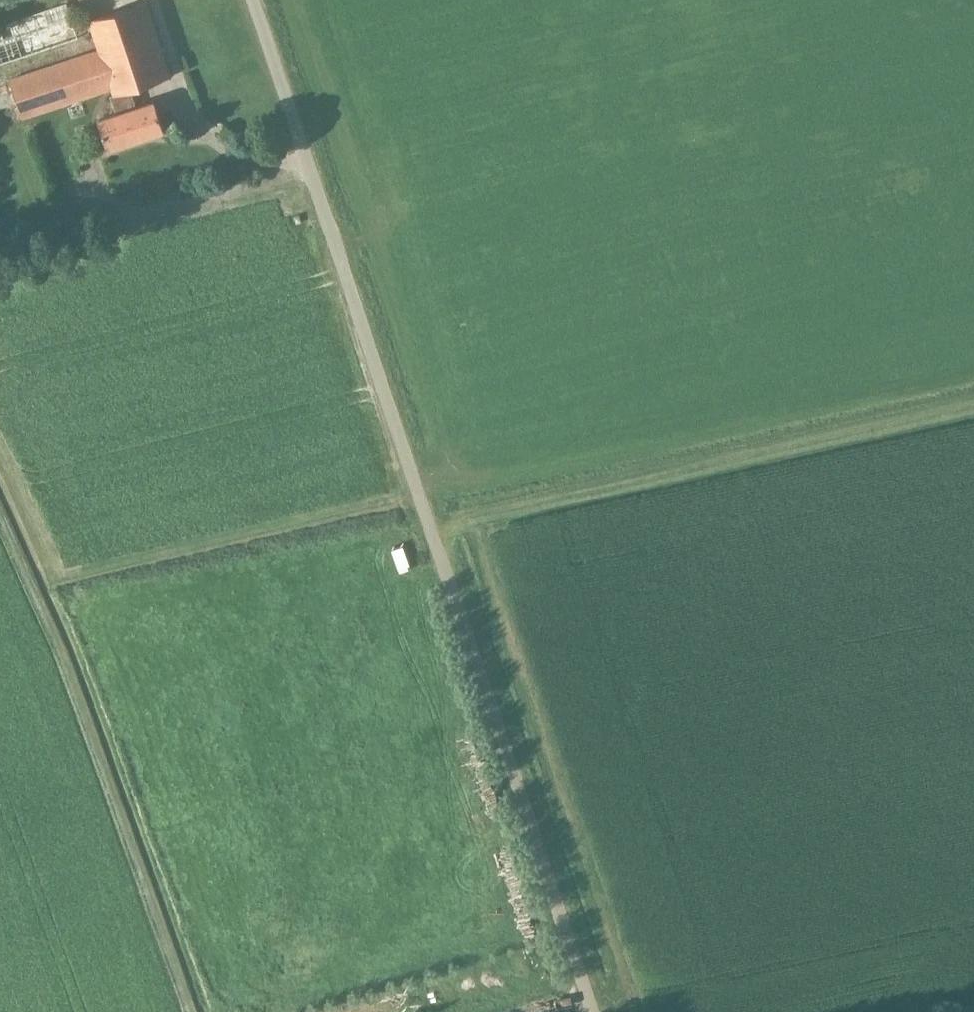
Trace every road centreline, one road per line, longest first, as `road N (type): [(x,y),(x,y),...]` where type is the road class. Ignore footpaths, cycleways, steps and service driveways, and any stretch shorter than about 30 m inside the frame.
road 1 (unclassified): [(589,1011),(251,0)]

